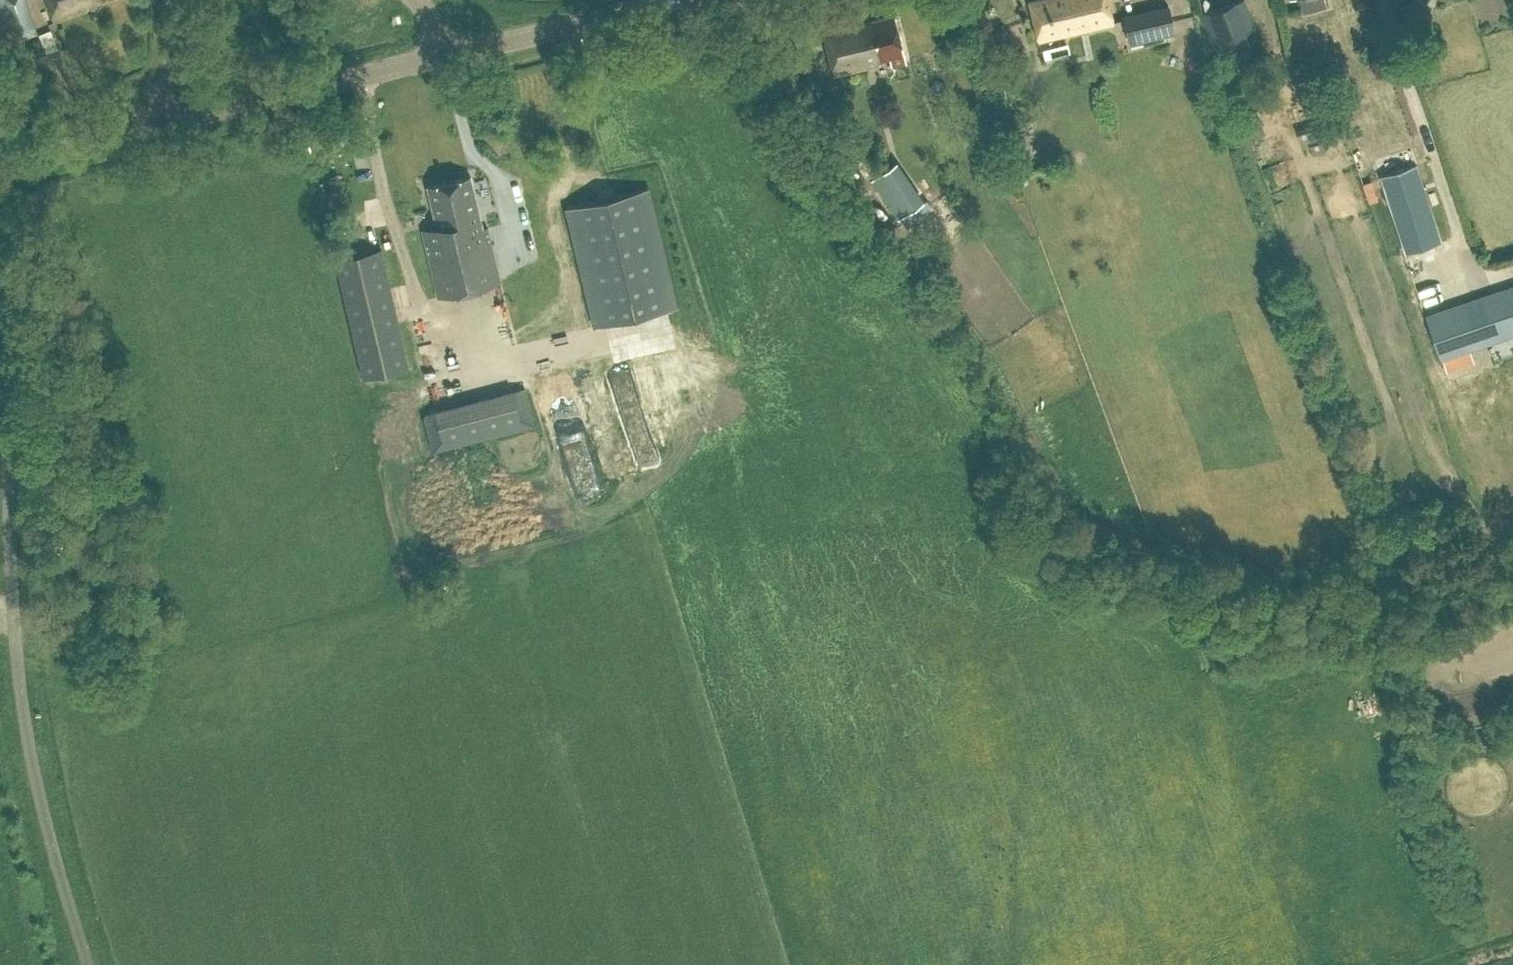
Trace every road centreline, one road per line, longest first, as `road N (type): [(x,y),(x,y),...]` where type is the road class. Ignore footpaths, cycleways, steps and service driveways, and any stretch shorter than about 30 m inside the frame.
road 1 (unclassified): [(91,964),(27,718),(0,311)]
road 2 (tertiary): [(164,122),(437,57)]
road 3 (tertiary): [(0,175),(164,122)]
road 4 (tertiary): [(535,31),(662,0)]
road 5 (unclassified): [(164,122),(171,0)]

